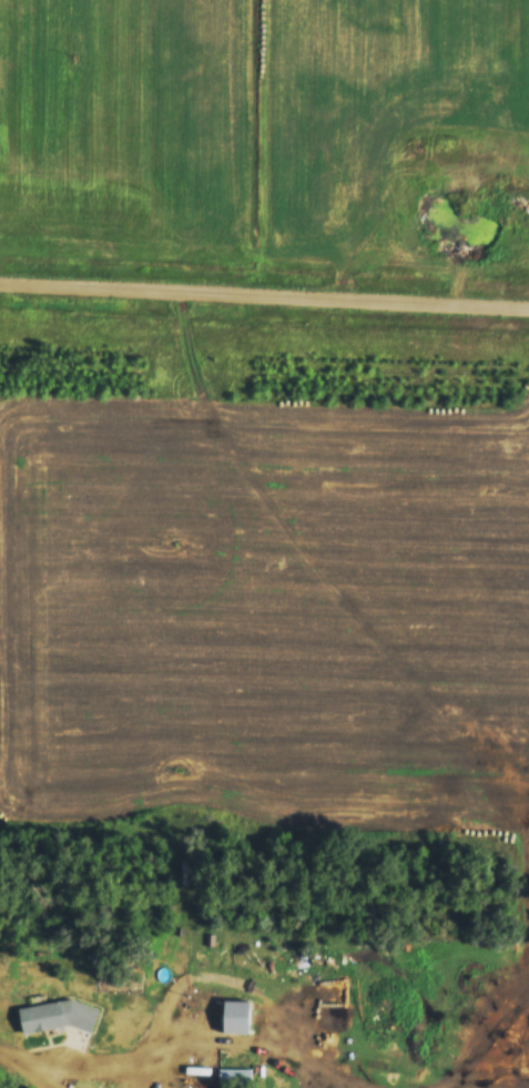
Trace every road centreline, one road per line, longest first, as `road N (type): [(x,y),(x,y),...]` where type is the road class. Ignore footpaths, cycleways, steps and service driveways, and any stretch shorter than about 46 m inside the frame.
road 1 (residential): [(528,309),(0,284)]

